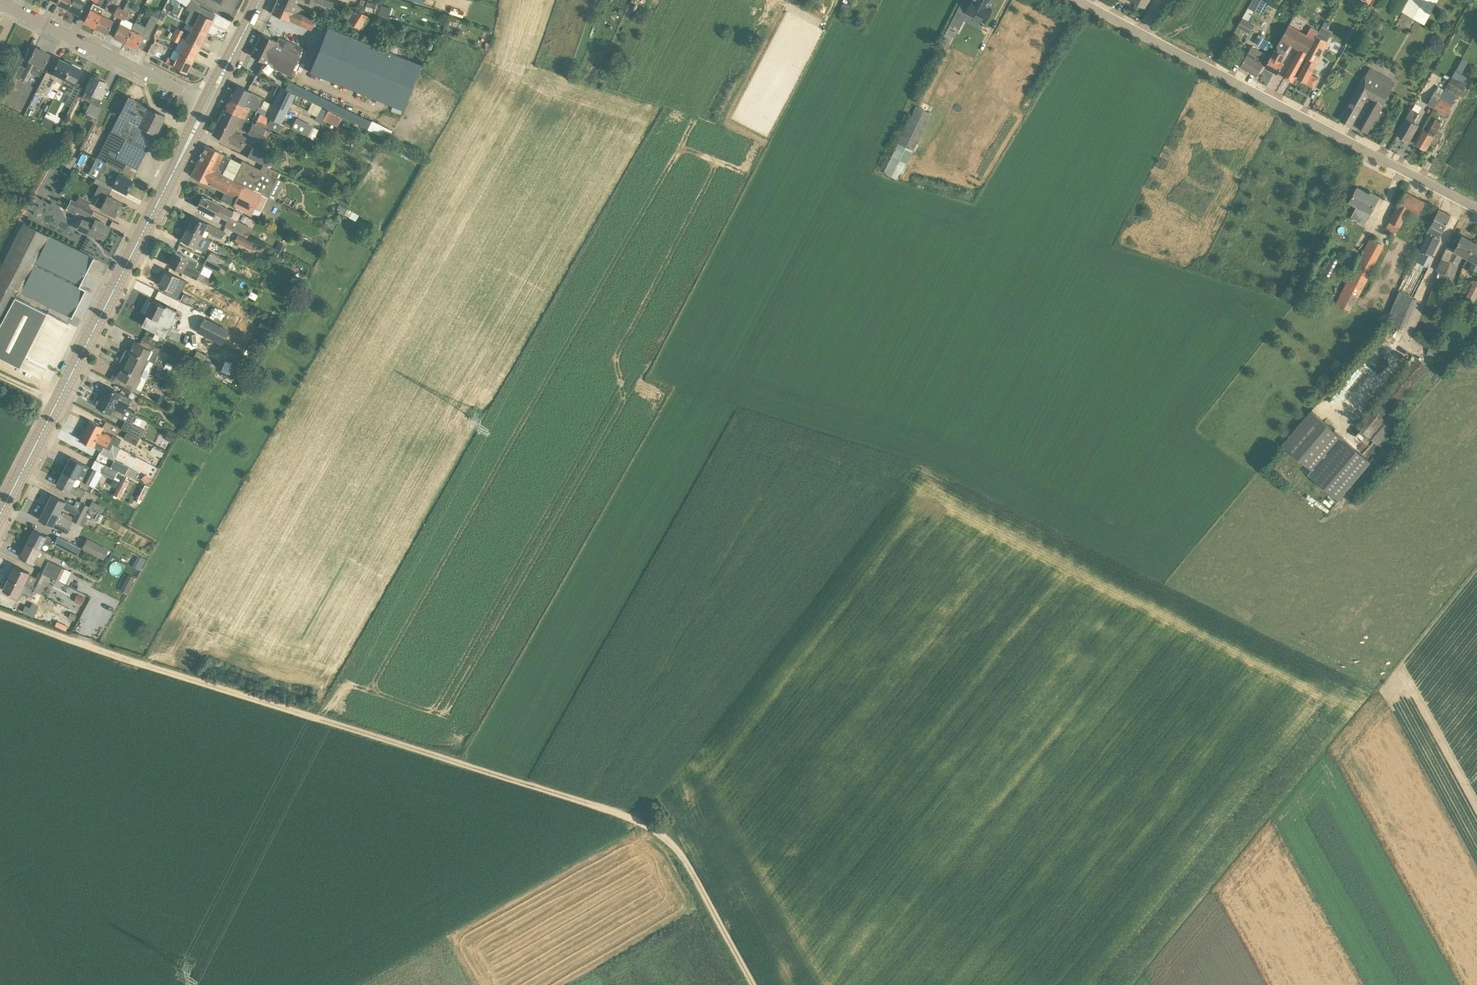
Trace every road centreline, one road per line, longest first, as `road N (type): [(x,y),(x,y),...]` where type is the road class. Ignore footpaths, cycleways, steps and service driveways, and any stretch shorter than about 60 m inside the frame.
road 1 (track): [(0,614),(656,830),(690,870),(752,984)]
road 2 (primary): [(0,513),(208,103)]
road 3 (residential): [(1077,0),(1476,209)]
road 4 (residential): [(208,103),(2,0)]

